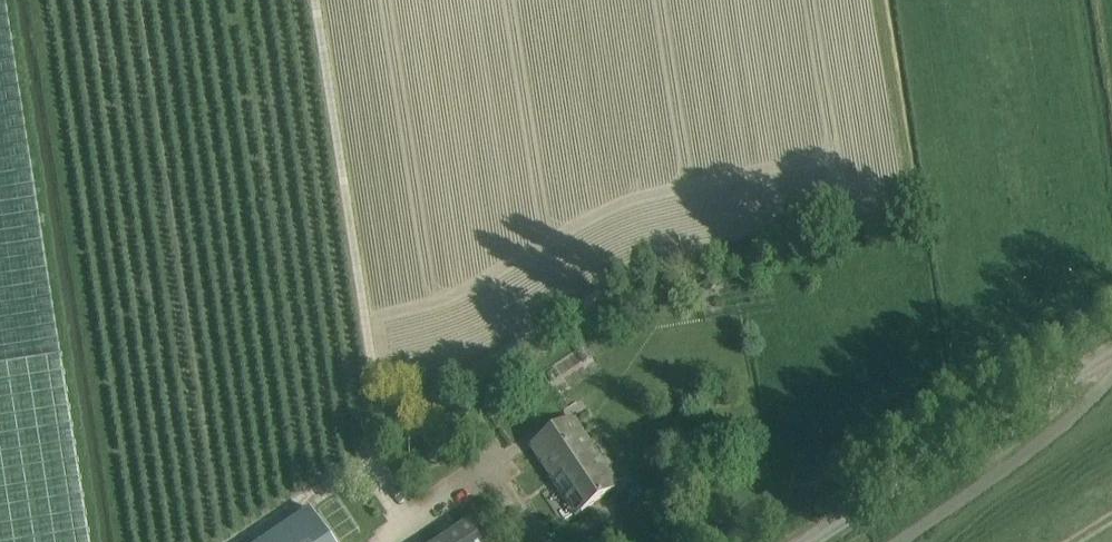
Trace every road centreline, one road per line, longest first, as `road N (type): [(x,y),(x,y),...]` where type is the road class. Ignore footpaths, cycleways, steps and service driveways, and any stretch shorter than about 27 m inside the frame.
road 1 (unclassified): [(814,541),(1111,352)]
road 2 (unclassified): [(916,541),(1036,456),(1111,373)]

